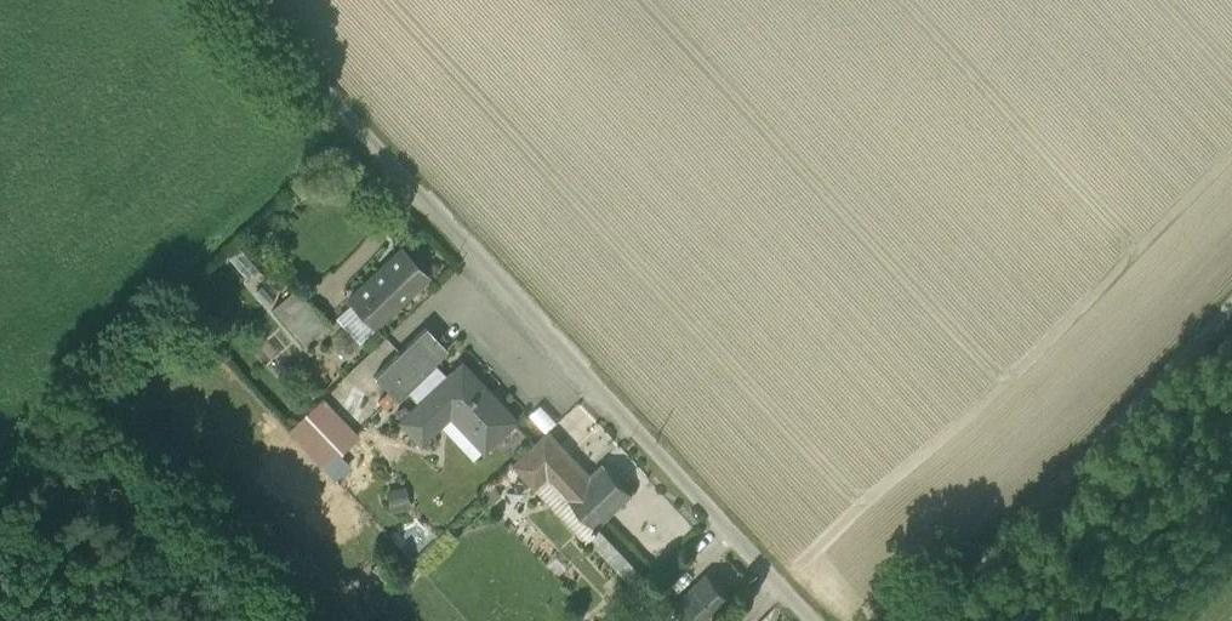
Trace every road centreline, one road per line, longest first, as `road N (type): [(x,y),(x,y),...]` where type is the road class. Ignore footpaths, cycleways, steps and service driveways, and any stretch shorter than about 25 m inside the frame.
road 1 (unclassified): [(814,620),(243,0)]
road 2 (unclassified): [(897,620),(1231,301)]

